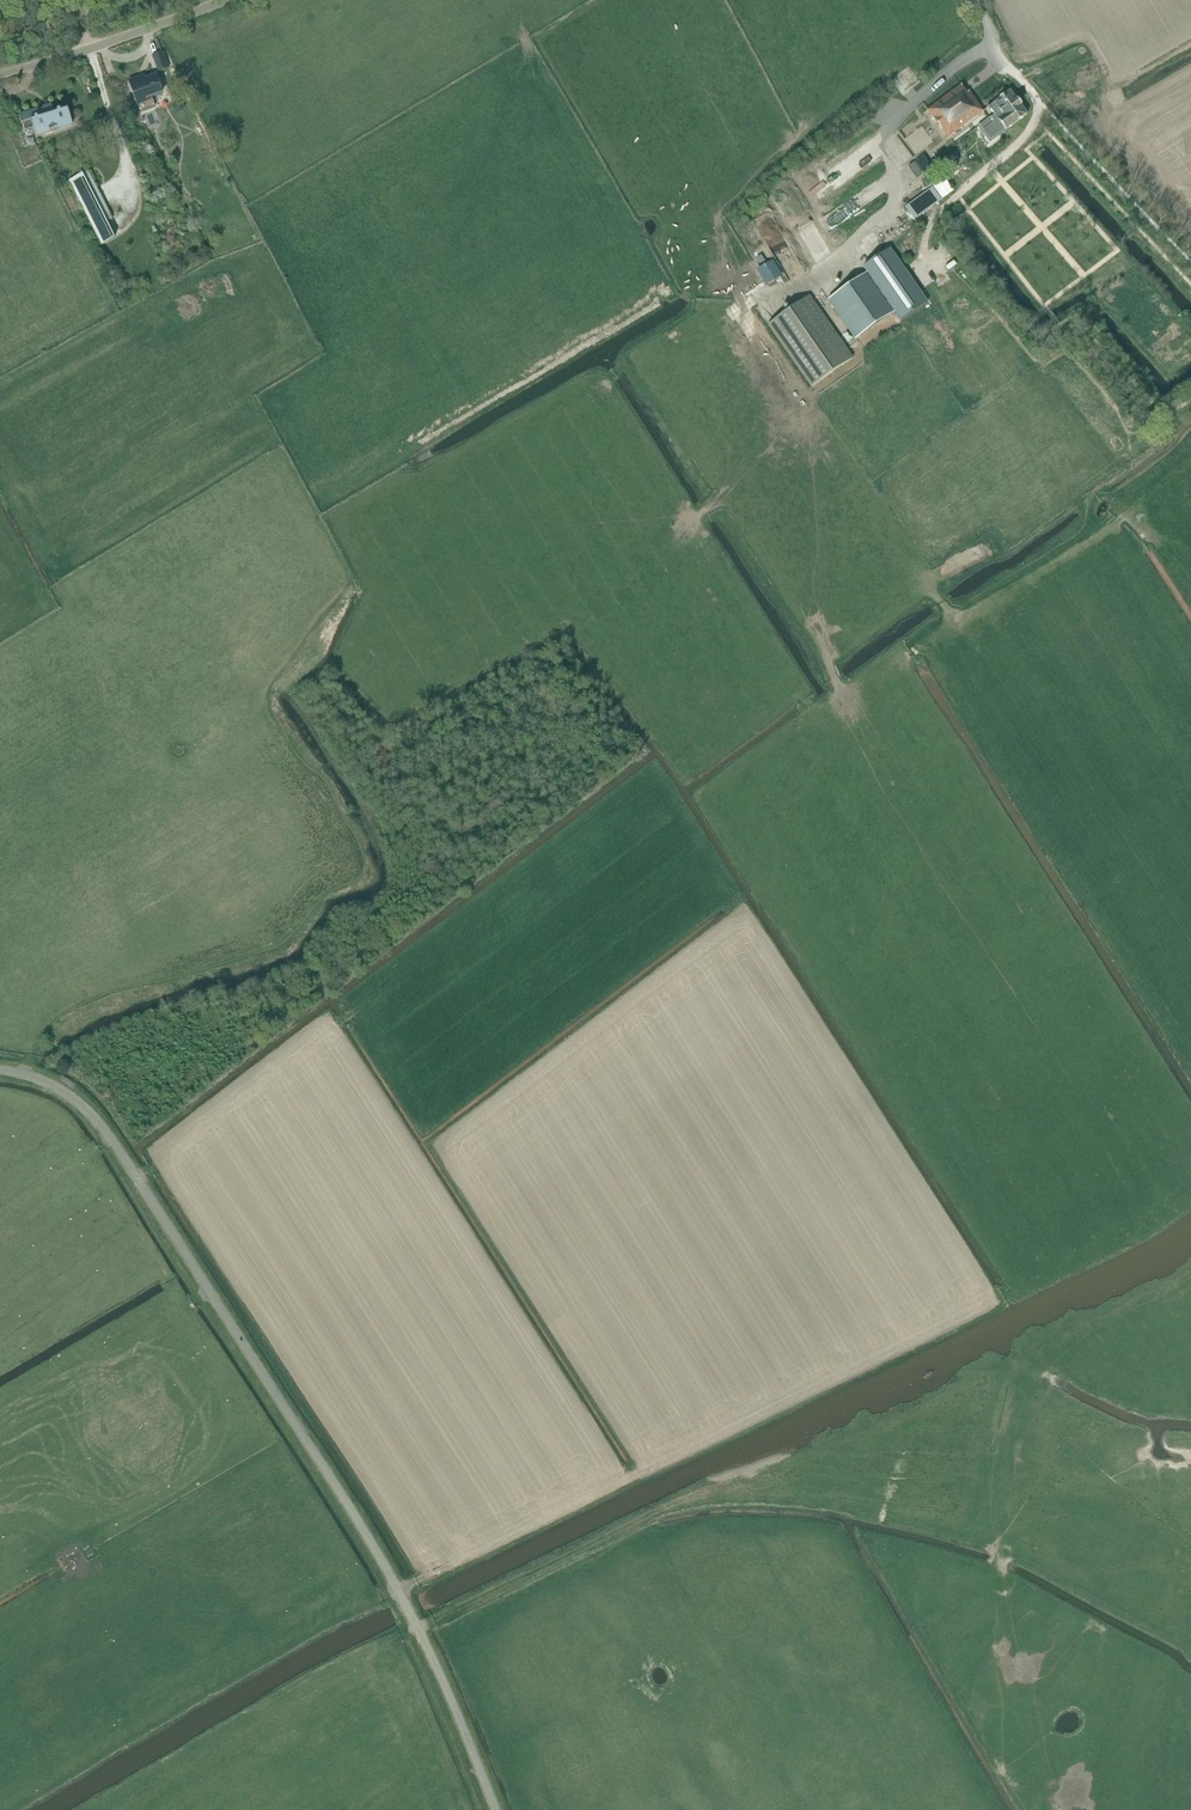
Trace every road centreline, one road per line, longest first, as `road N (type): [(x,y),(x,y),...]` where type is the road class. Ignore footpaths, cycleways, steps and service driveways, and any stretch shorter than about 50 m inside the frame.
road 1 (unclassified): [(496,1809),(379,1555),(130,1167),(74,1100),(42,1080),(0,1070)]
road 2 (unclassified): [(0,75),(227,0)]

